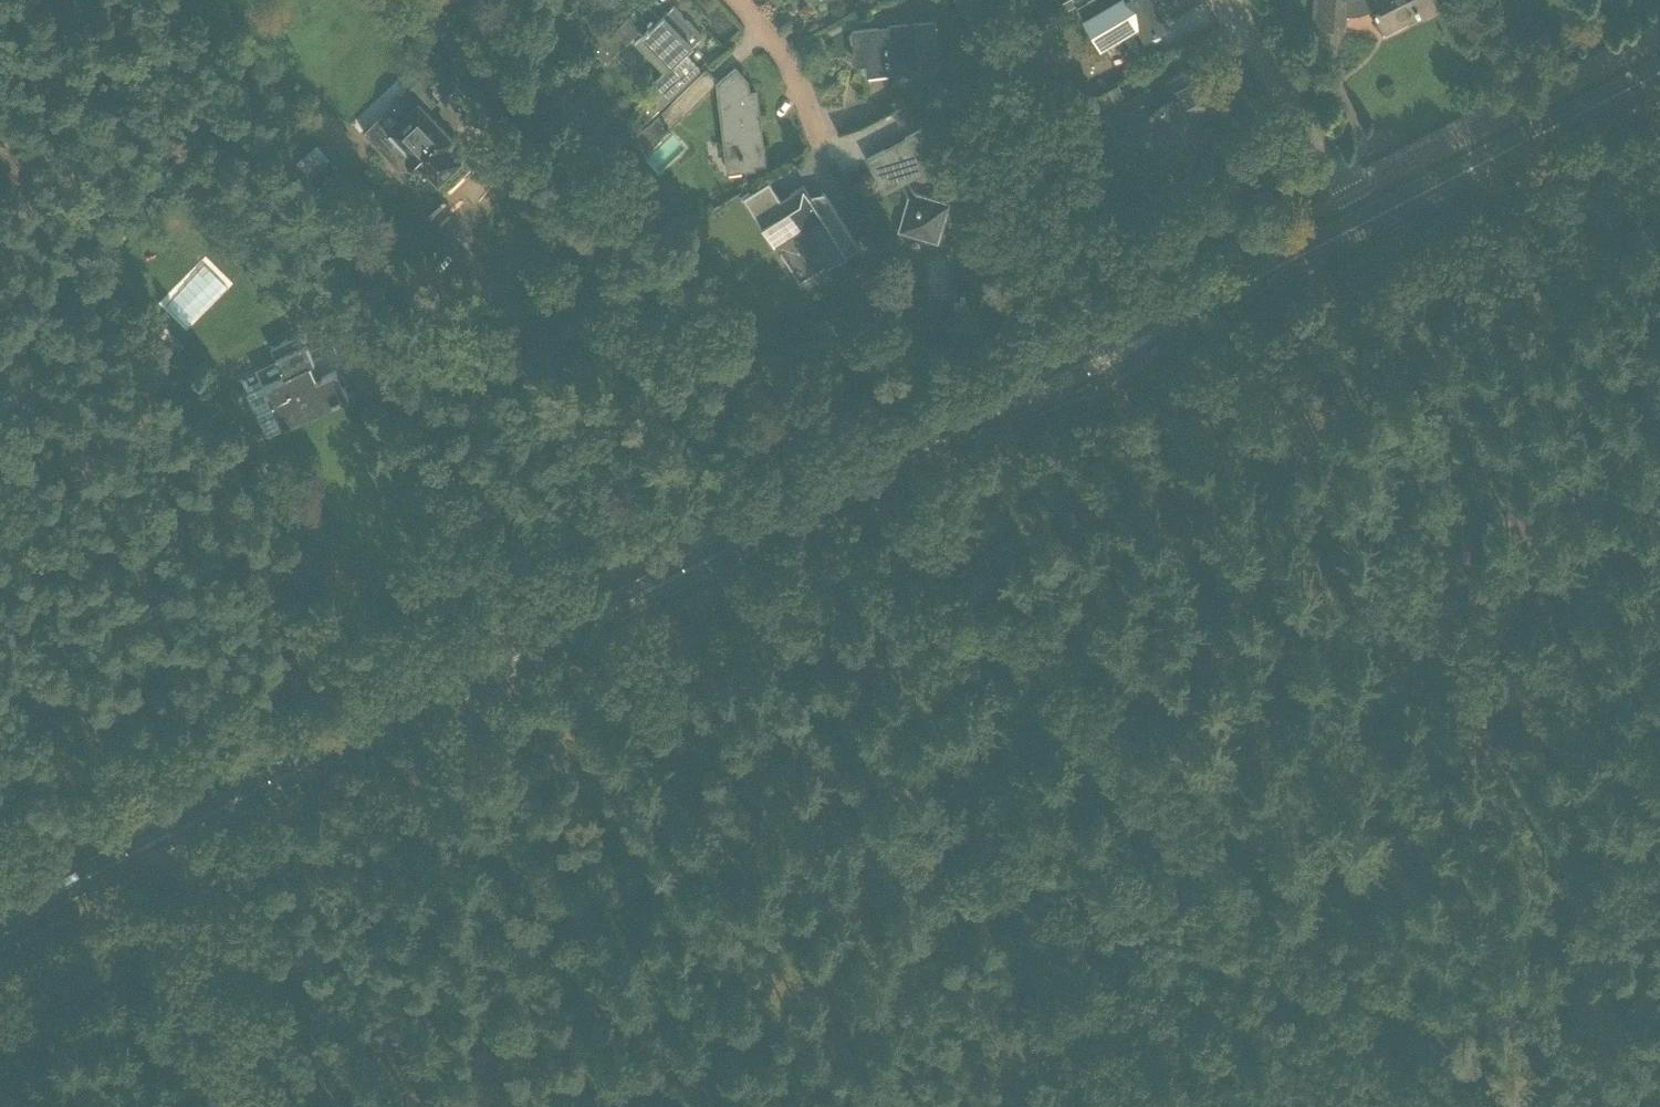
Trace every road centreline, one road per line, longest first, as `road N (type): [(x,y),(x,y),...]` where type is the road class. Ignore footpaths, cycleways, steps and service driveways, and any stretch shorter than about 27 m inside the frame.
road 1 (secondary): [(994,412),(0,922)]
road 2 (track): [(1413,1106),(873,473)]
road 3 (secondary): [(1659,73),(1186,315)]
road 4 (residential): [(1345,198),(1659,36)]
road 5 (track): [(171,833),(300,1106)]
road 6 (residential): [(1345,198),(1227,0)]
road 7 (secondary): [(994,412),(1088,387),(1186,315)]
road 8 (secondary): [(1186,315),(1037,376),(994,412)]
road 9 (residential): [(819,131),(782,58),(736,0)]

